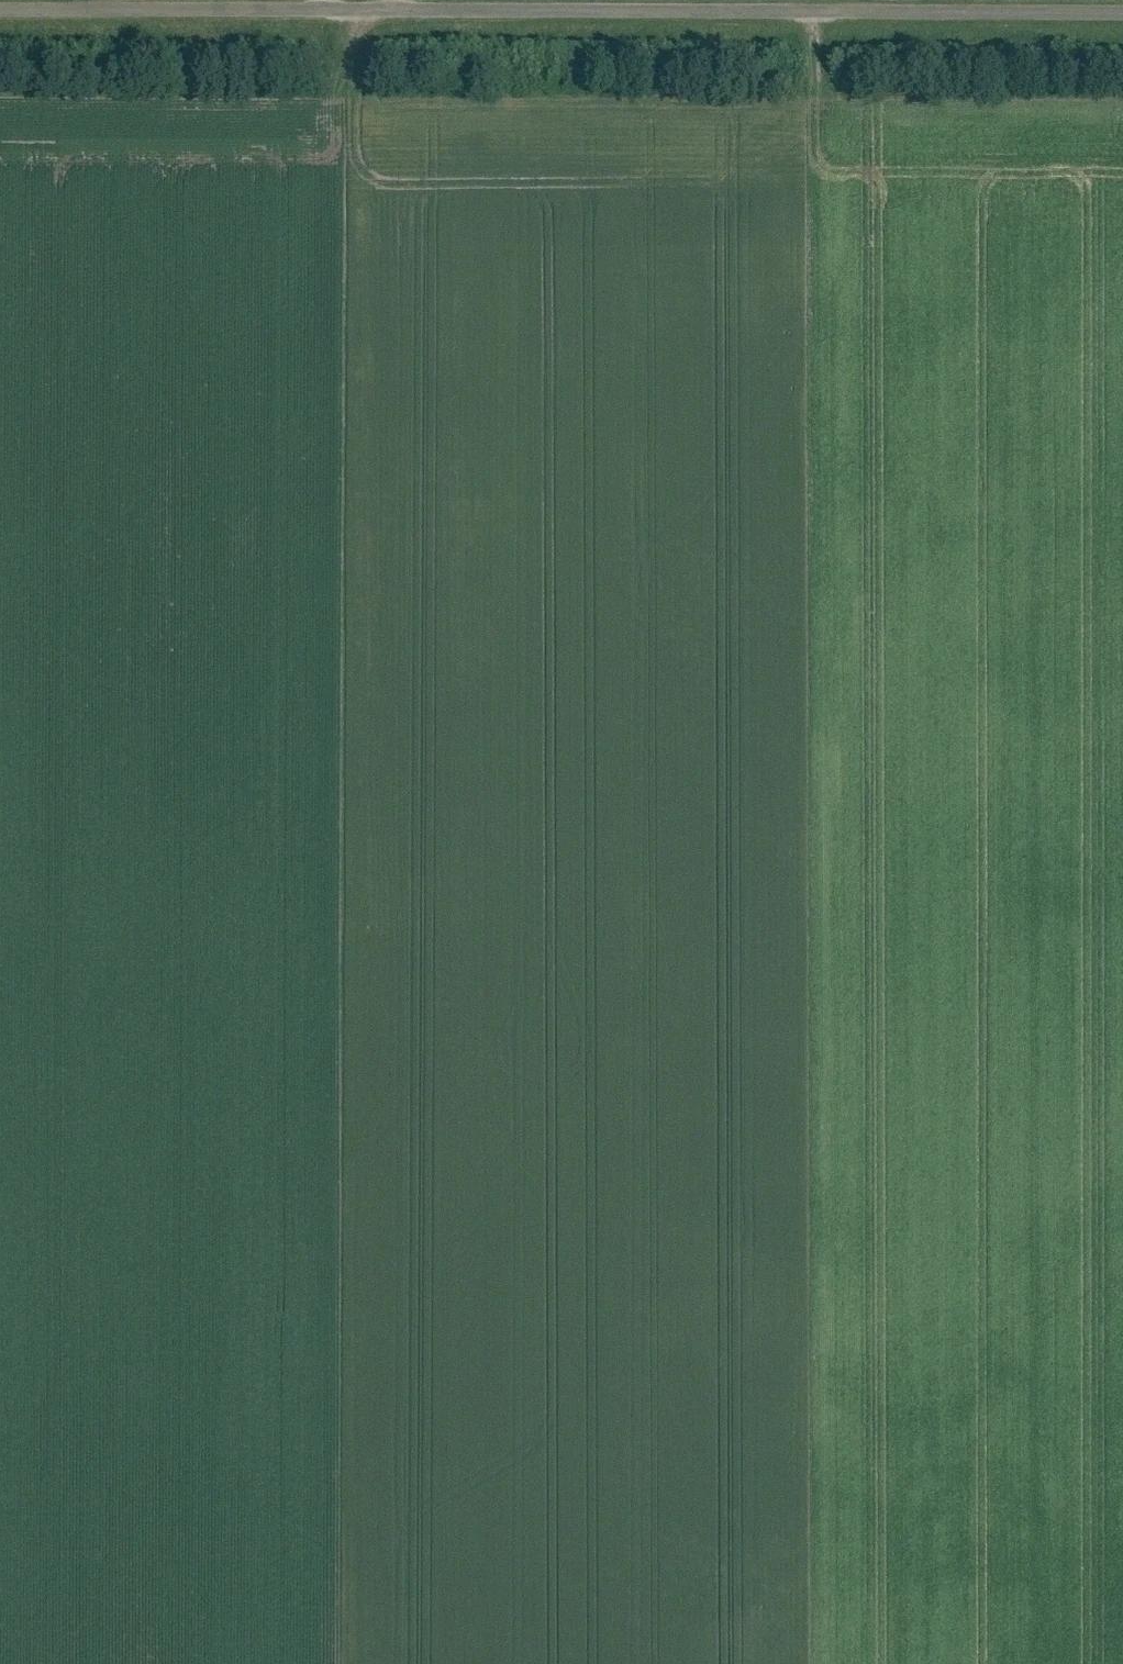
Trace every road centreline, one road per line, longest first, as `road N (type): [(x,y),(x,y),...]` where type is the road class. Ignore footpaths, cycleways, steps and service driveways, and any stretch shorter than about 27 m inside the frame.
road 1 (unclassified): [(1122,7),(0,6)]

